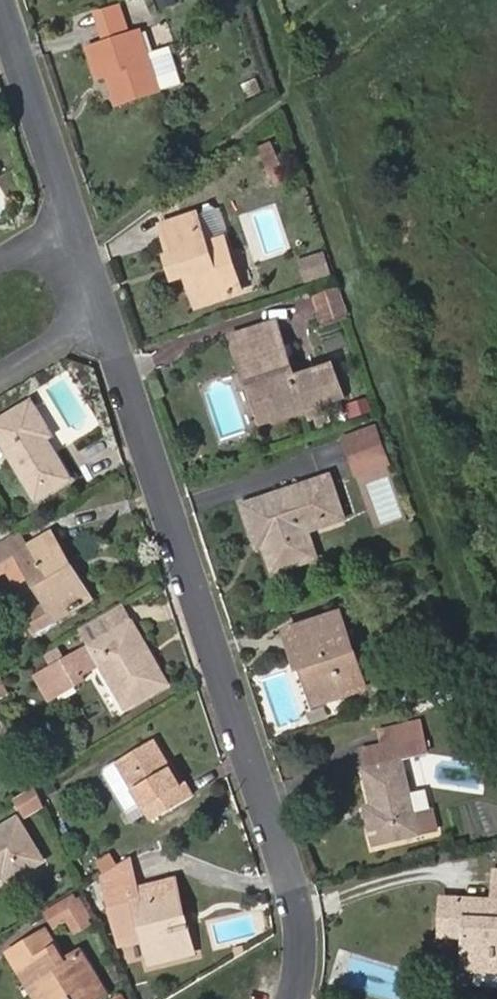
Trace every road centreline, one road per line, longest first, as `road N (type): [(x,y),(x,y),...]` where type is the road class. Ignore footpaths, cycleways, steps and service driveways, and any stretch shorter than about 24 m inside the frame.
road 1 (residential): [(104,321),(300,908),(300,998)]
road 2 (residential): [(0,5),(71,217)]

